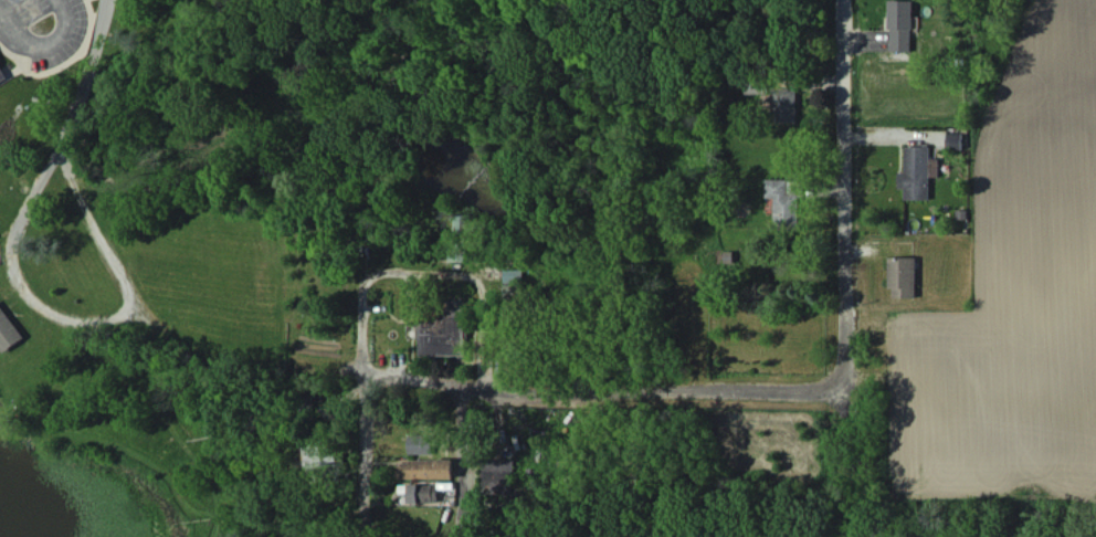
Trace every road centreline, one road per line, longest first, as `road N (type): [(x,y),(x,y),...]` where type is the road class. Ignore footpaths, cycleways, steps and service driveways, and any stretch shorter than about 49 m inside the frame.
road 1 (residential): [(487,390),(215,358),(138,310),(97,319),(52,314),(40,303)]
road 2 (residential): [(840,0),(840,394)]
road 3 (residential): [(840,394),(529,400),(487,390)]
road 4 (residential): [(109,0),(76,123),(12,252),(28,295),(40,303)]
road 5 (residential): [(63,149),(138,310)]
road 6 (residential): [(354,376),(341,536)]
road 7 (residential): [(487,390),(483,536)]

